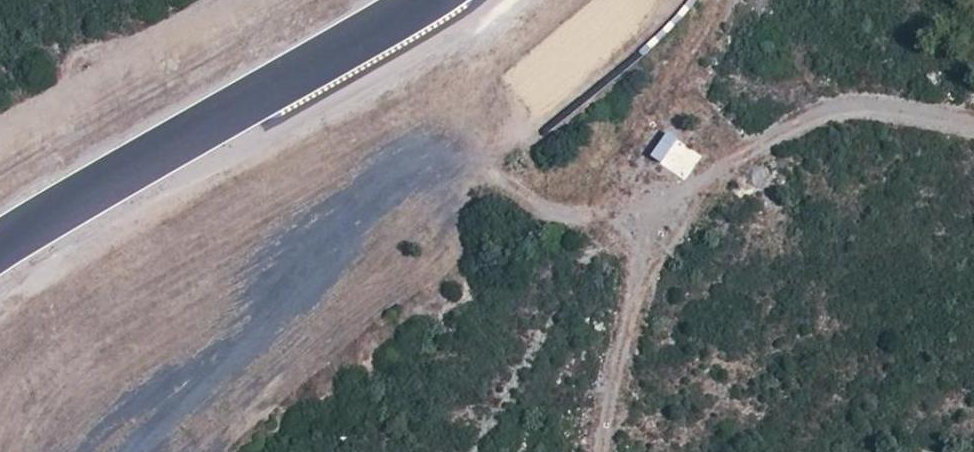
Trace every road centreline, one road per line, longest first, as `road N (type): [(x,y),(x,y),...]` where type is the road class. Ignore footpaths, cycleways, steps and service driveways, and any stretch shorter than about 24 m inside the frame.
road 1 (track): [(342,98),(549,208),(577,209),(695,179),(832,109),(973,124)]
road 2 (track): [(135,451),(429,144)]

